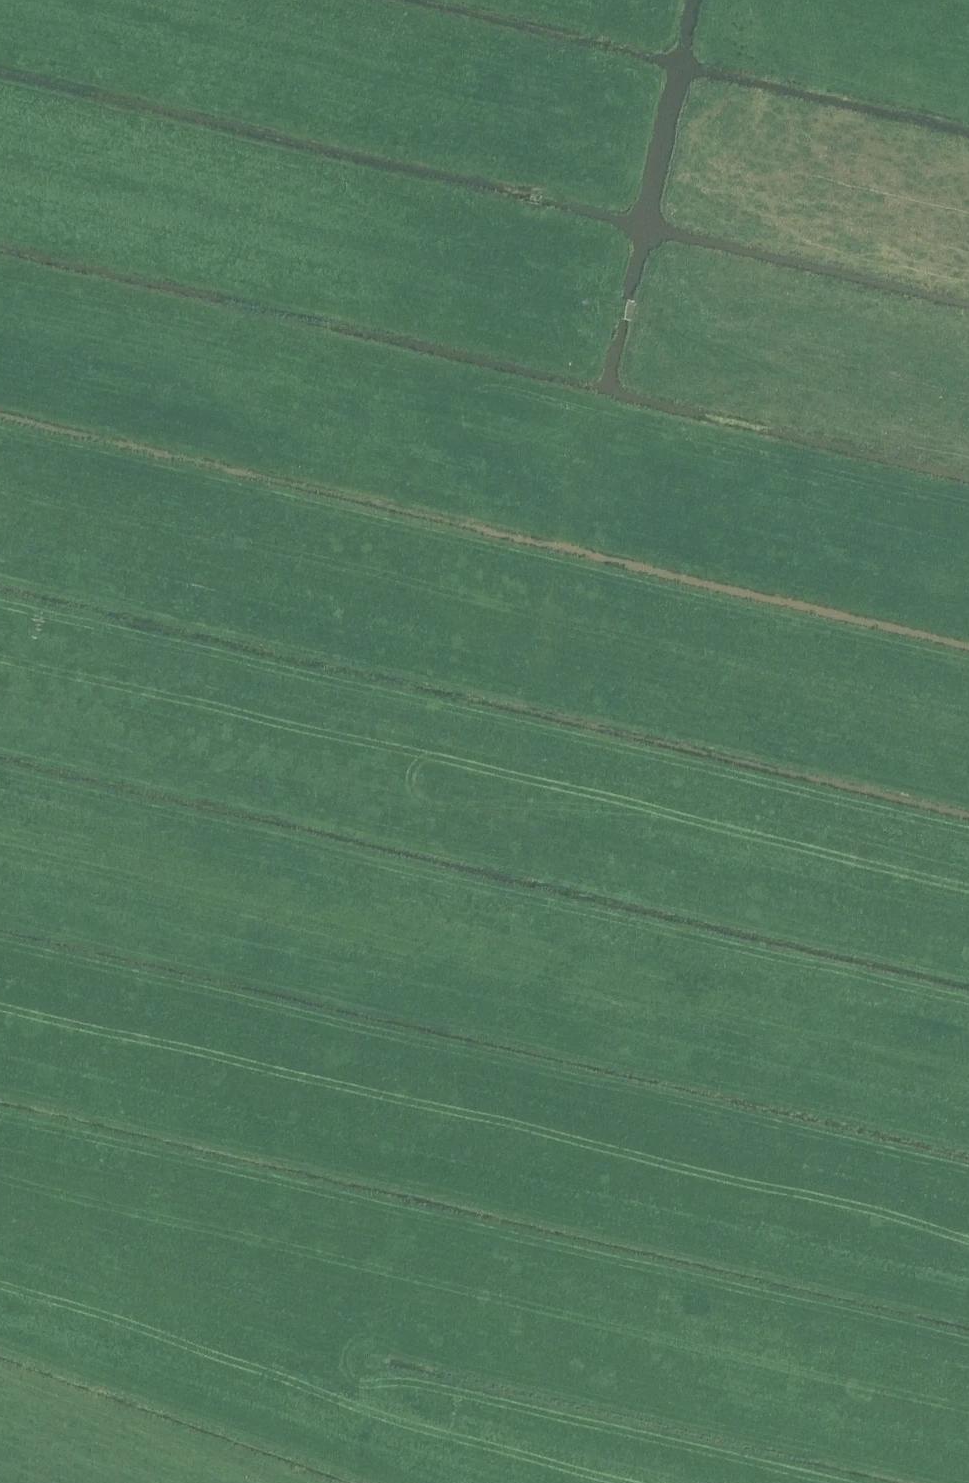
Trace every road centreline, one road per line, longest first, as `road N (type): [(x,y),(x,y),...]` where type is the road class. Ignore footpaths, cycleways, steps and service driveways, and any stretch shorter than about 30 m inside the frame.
road 1 (track): [(968,396),(0,151)]
road 2 (track): [(968,551),(0,331)]

